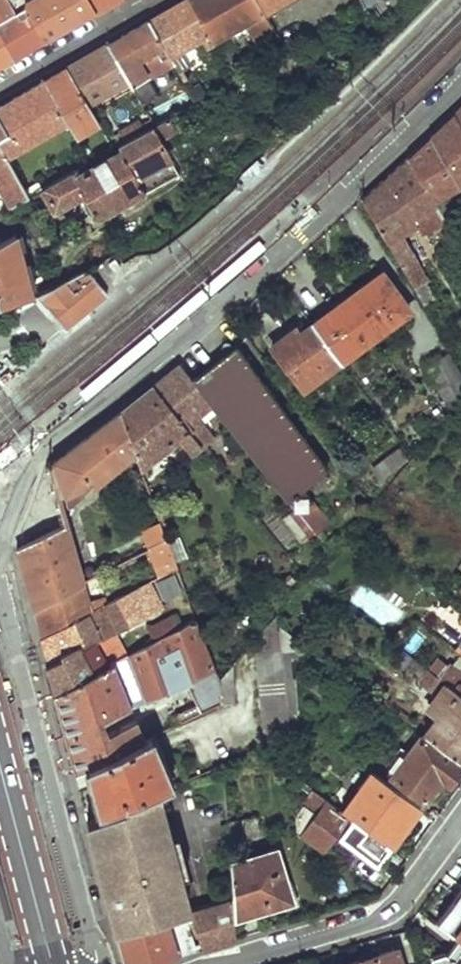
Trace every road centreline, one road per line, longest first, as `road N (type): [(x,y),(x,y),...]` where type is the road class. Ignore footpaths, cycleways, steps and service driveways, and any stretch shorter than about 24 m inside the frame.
road 1 (residential): [(460,85),(221,306),(0,478)]
road 2 (residential): [(0,595),(96,963)]
road 3 (residential): [(213,963),(394,906),(460,811)]
road 4 (secondary): [(50,963),(0,775)]
road 5 (residential): [(0,88),(154,0)]

